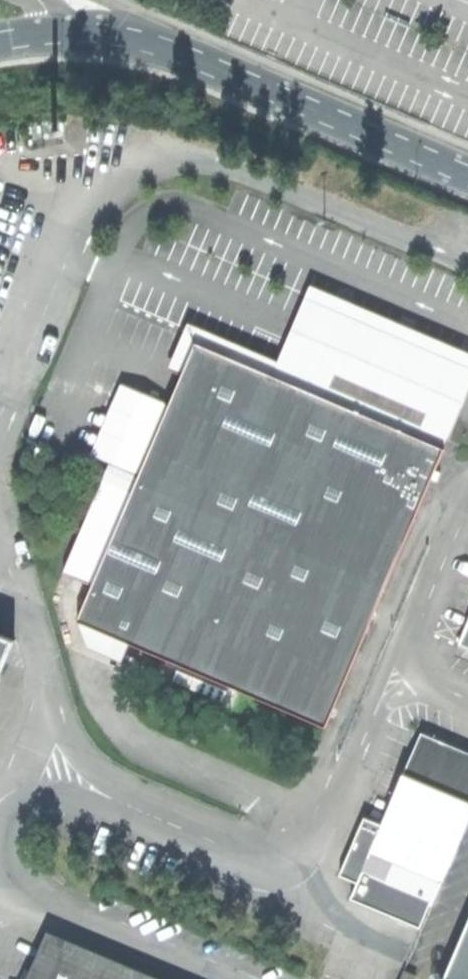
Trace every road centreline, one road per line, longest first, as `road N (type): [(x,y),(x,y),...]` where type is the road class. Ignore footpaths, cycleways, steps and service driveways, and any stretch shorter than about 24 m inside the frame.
road 1 (unclassified): [(467,177),(164,48)]
road 2 (unclassified): [(164,48),(92,33),(0,40)]
road 3 (unclassified): [(51,0),(164,48)]

